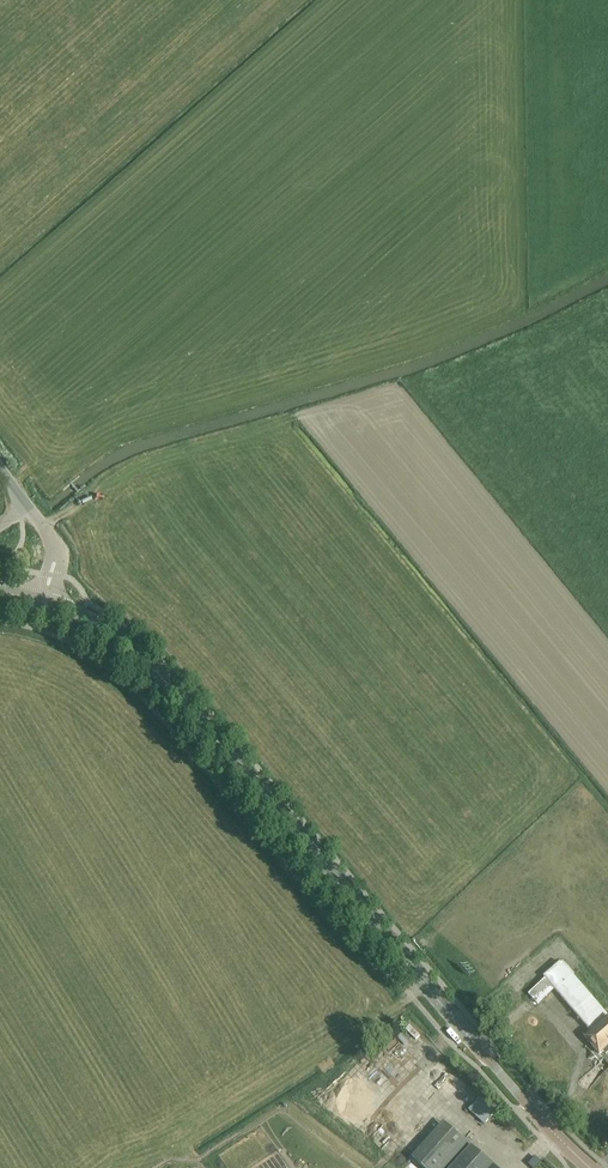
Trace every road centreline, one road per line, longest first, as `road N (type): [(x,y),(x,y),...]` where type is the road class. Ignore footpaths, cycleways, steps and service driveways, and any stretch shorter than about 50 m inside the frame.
road 1 (tertiary): [(591,1167),(506,1081),(172,687),(109,632),(45,600)]
road 2 (unclassified): [(45,600),(55,549),(0,470)]

